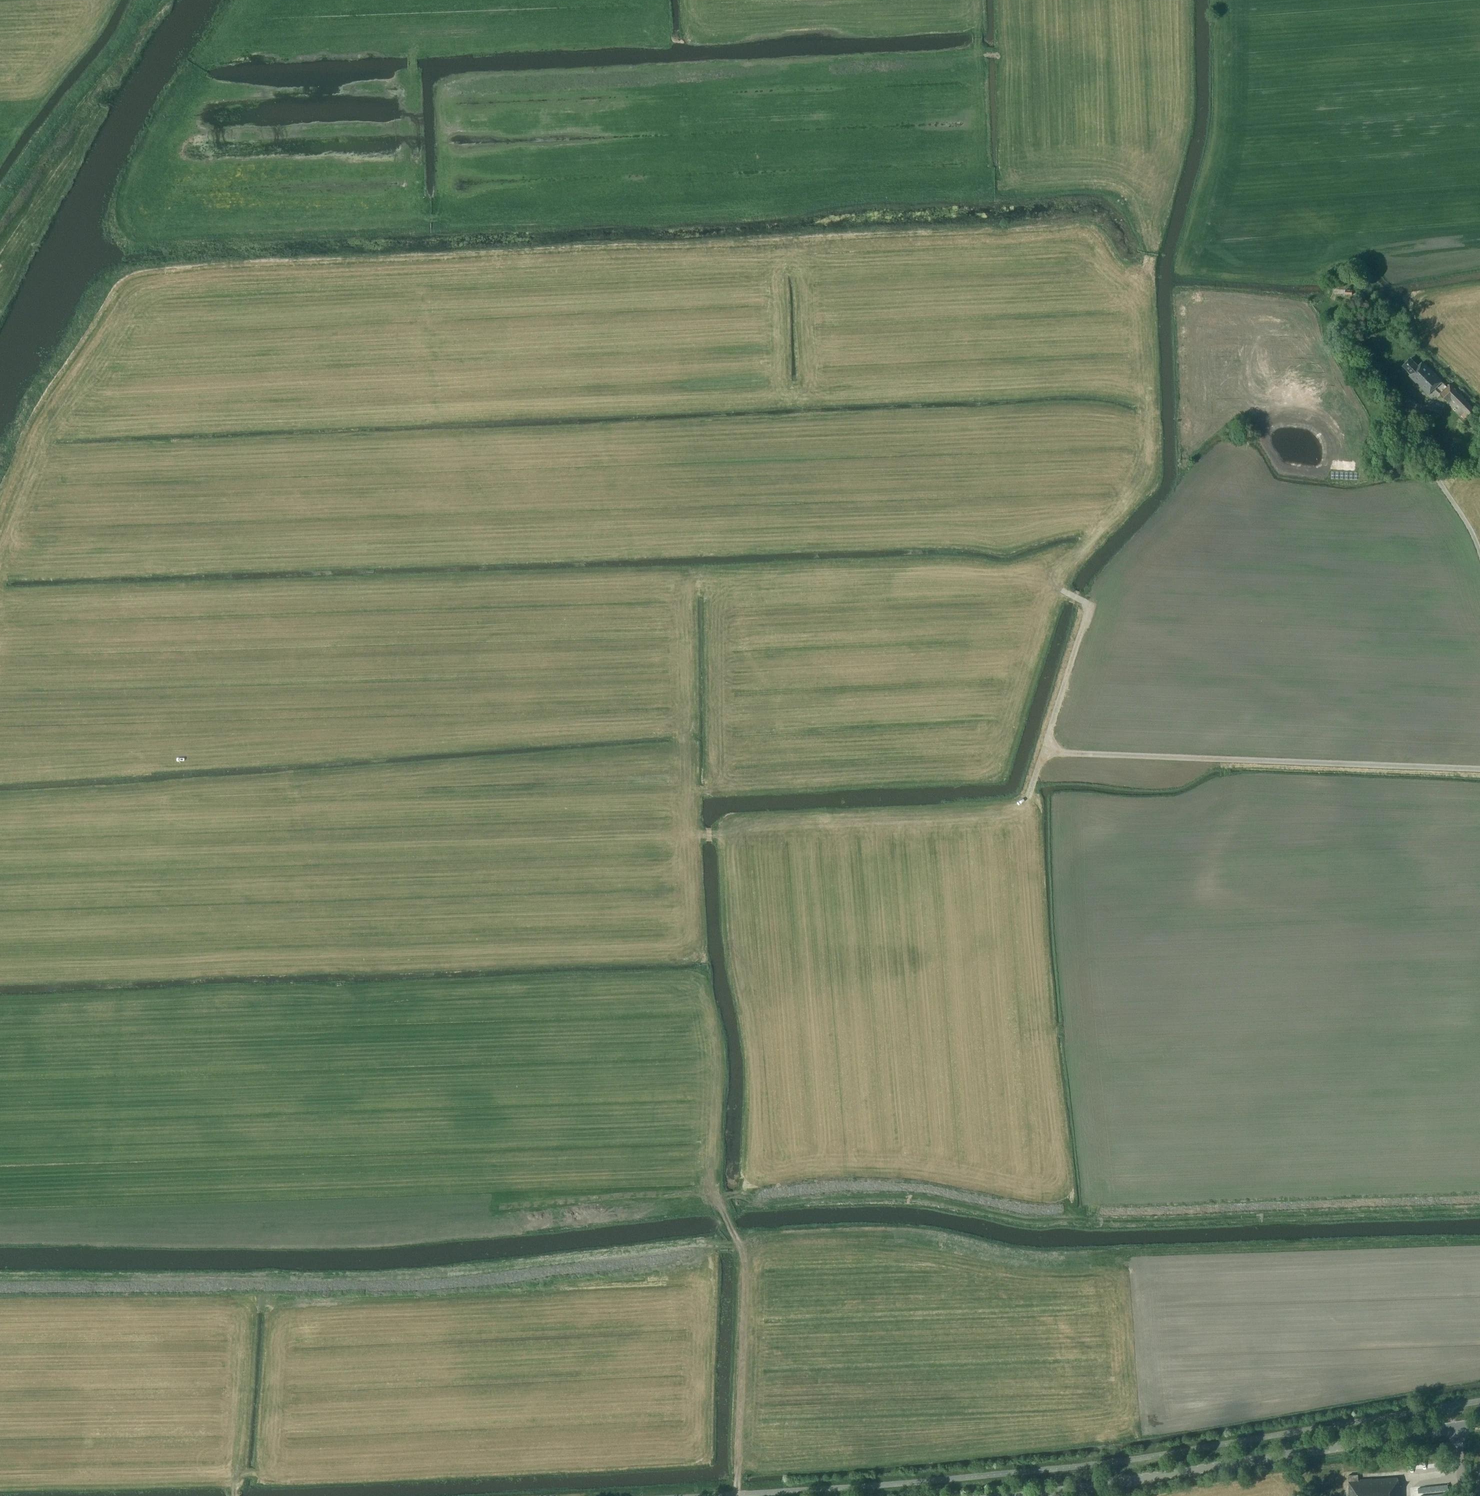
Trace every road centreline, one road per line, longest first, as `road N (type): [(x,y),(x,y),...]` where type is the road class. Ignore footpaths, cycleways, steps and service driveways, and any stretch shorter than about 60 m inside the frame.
road 1 (secondary): [(1021,1495),(1456,1426)]
road 2 (unclassified): [(1479,562),(1463,519),(1329,315)]

